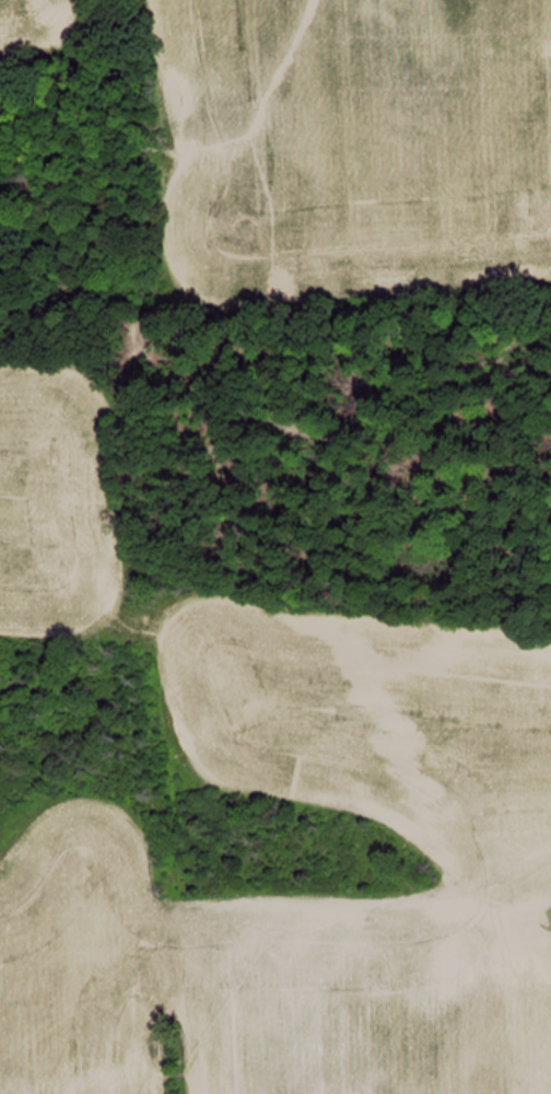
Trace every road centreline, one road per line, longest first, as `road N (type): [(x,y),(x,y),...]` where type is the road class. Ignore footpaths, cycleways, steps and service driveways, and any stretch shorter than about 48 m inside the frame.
road 1 (residential): [(97,0),(121,757),(0,802)]

